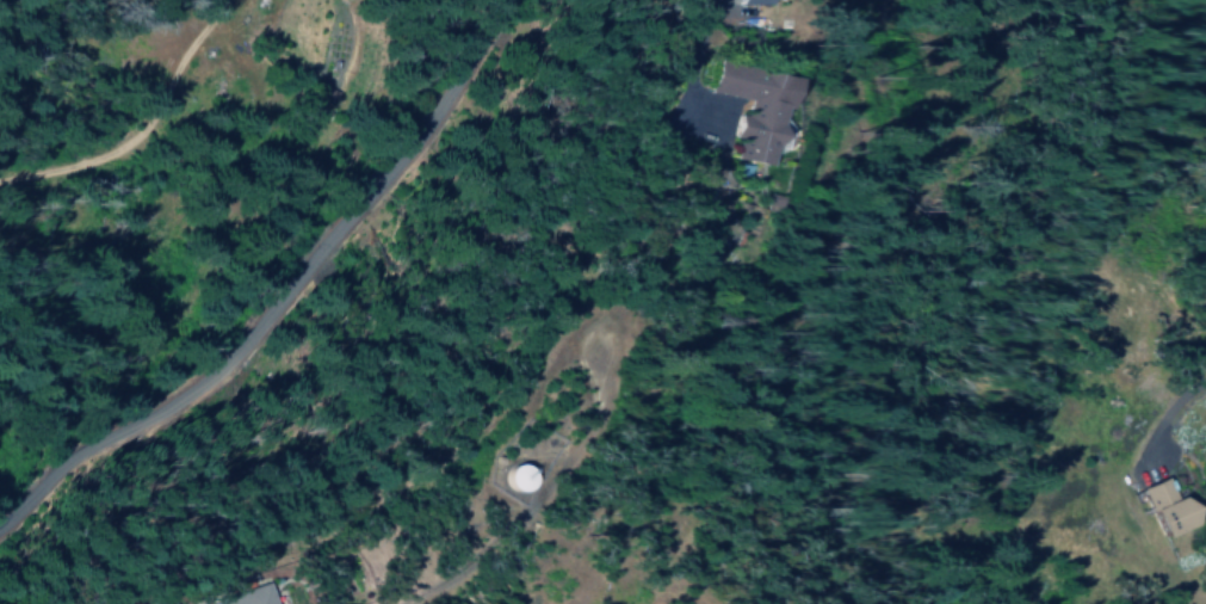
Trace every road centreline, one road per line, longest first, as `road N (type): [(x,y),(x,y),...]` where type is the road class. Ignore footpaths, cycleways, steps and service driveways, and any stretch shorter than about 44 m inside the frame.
road 1 (residential): [(502,0),(366,201),(224,369),(119,431),(0,518)]
road 2 (residential): [(708,0),(686,104),(720,148),(723,186)]

